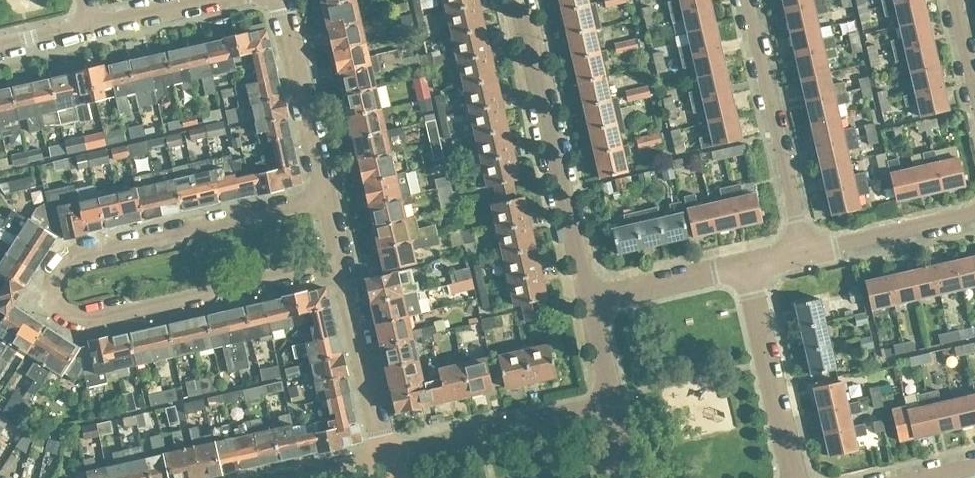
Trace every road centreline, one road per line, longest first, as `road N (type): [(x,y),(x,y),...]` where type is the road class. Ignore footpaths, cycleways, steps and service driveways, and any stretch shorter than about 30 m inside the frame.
road 1 (residential): [(339,264),(88,319),(63,310),(53,294),(59,268),(71,258),(325,198)]
road 2 (residential): [(587,301),(519,0)]
road 3 (residential): [(805,251),(748,0)]
road 4 (residential): [(381,456),(611,403)]
road 5 (residential): [(793,477),(746,264)]
road 6 (residential): [(325,198),(280,0)]
road 7 (residential): [(381,456),(339,264)]
road 8 (residential): [(805,251),(974,213)]
road 9 (residential): [(587,301),(746,264)]

